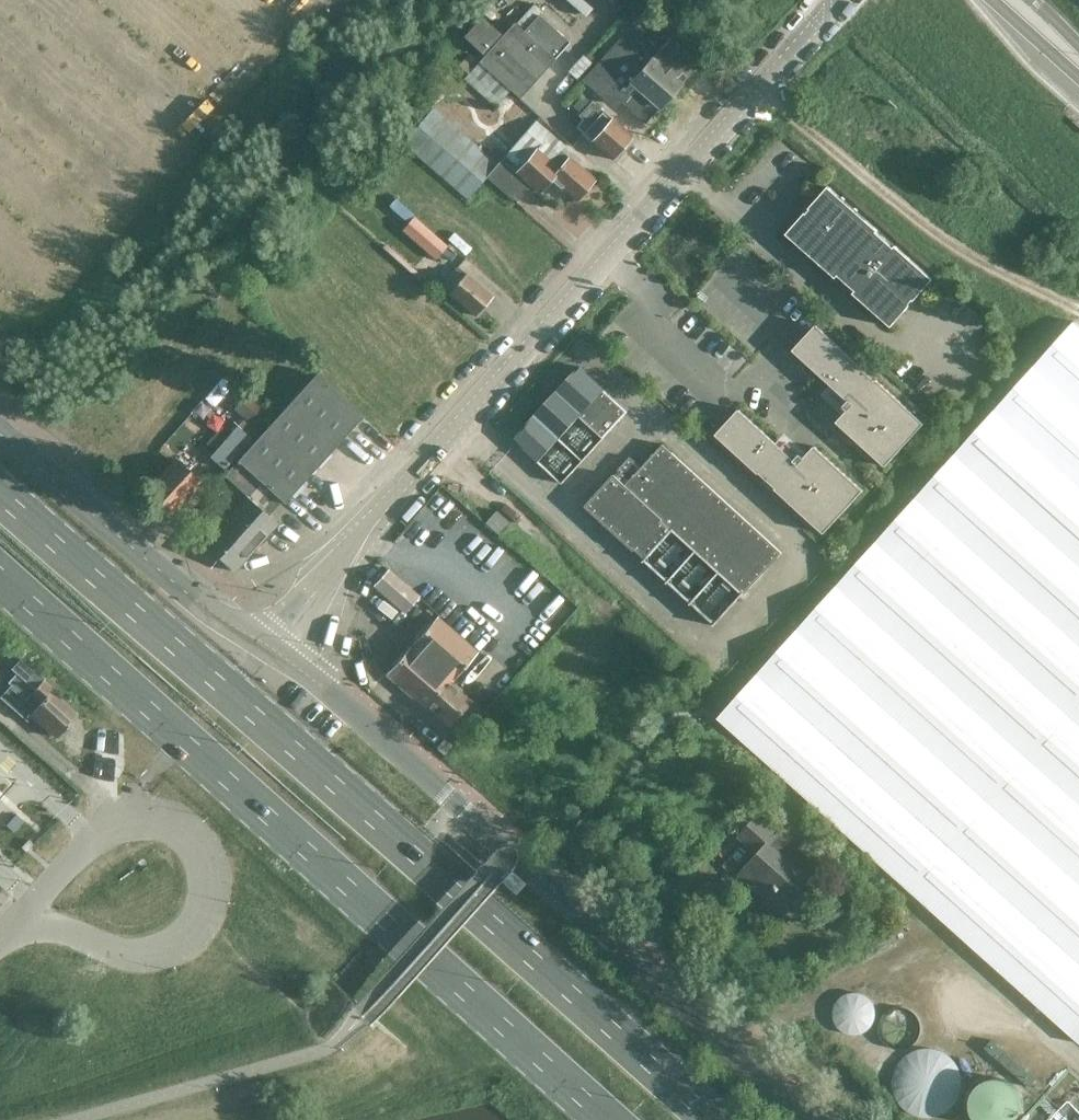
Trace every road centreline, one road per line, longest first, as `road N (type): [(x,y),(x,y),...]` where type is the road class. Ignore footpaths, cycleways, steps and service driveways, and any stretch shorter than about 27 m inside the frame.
road 1 (trunk): [(710,1119),(0,496)]
road 2 (unclassified): [(269,646),(392,497),(838,0)]
road 3 (trunk): [(0,567),(618,1119)]
road 4 (unclassified): [(809,1119),(269,646)]
road 5 (unclassified): [(11,926),(71,933),(139,955),(191,936),(207,895),(197,843),(170,823),(113,813)]
road 6 (unclassified): [(269,646),(185,592),(0,433)]
road 7 (unclassified): [(11,926),(113,813)]

